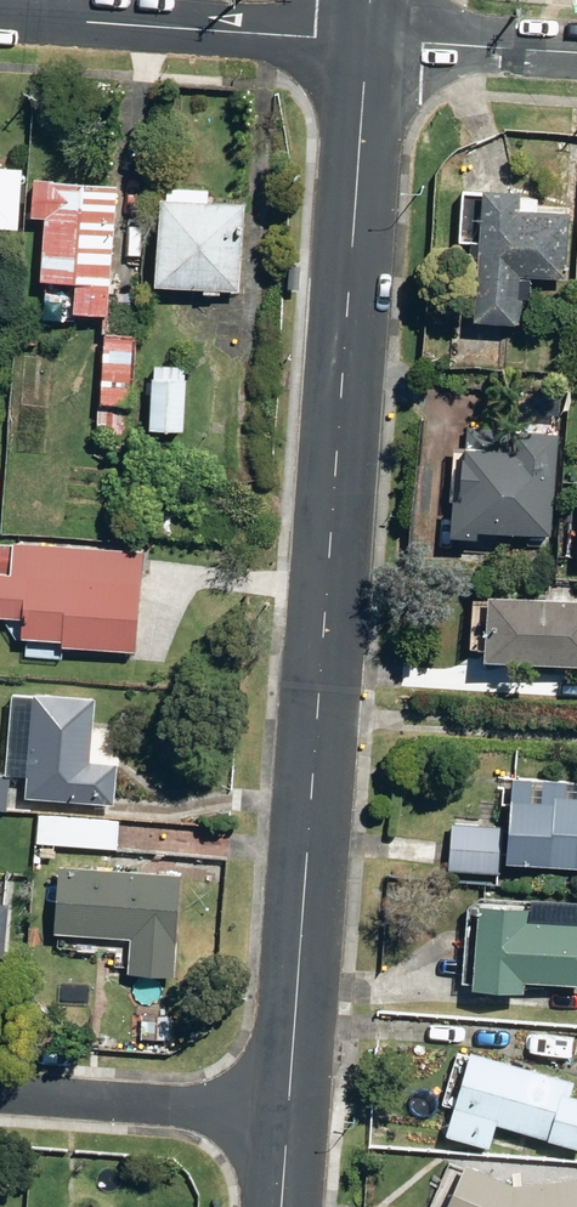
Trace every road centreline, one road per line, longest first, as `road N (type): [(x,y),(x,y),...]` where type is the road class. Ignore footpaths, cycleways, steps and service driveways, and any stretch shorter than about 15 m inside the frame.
road 1 (tertiary): [(369,39),(289,1111)]
road 2 (residential): [(0,13),(369,39)]
road 3 (residential): [(289,1111),(0,1091)]
road 4 (residential): [(369,39),(576,53)]

